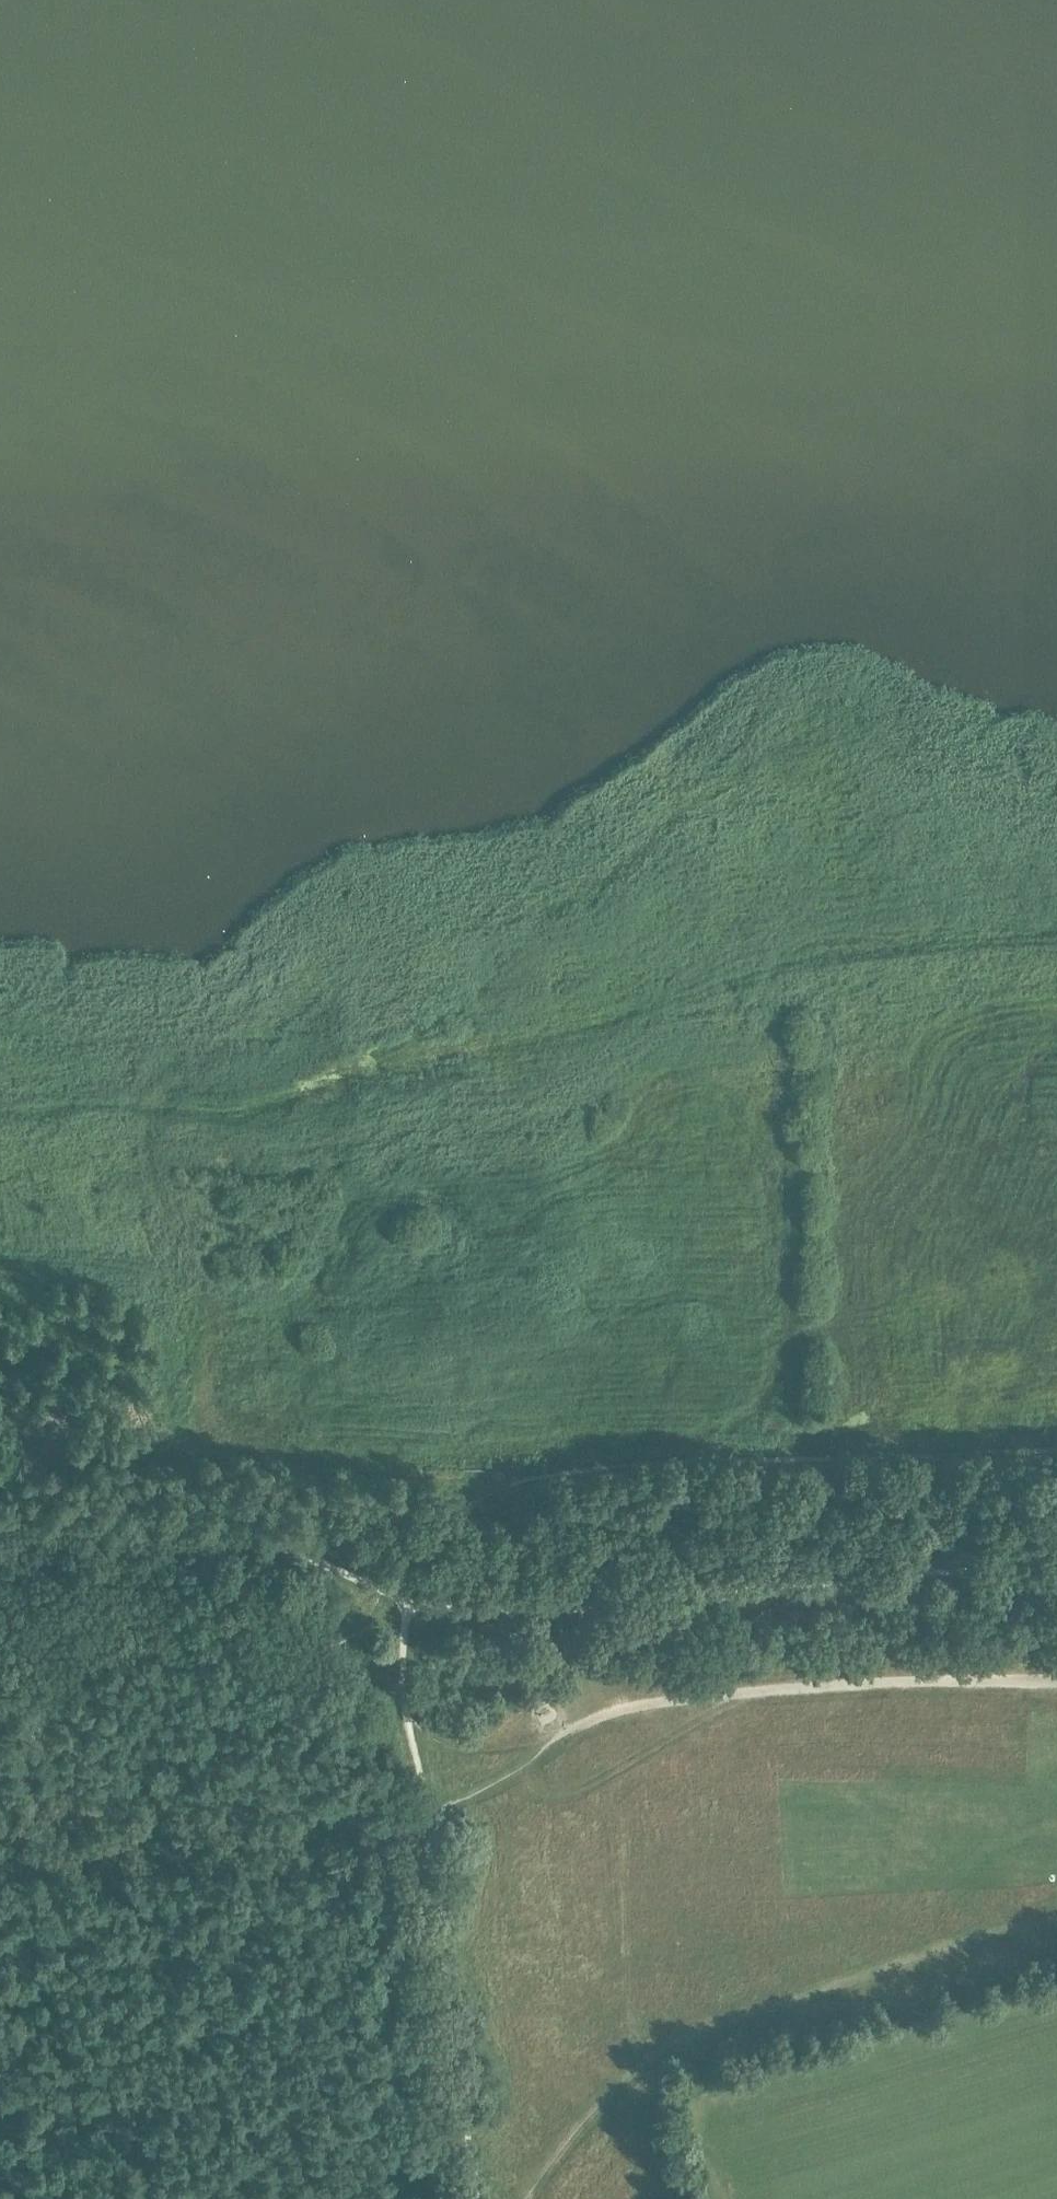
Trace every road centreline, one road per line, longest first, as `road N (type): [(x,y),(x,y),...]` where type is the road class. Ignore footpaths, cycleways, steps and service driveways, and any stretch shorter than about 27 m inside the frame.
road 1 (track): [(616,1711),(799,1683),(1056,1677)]

